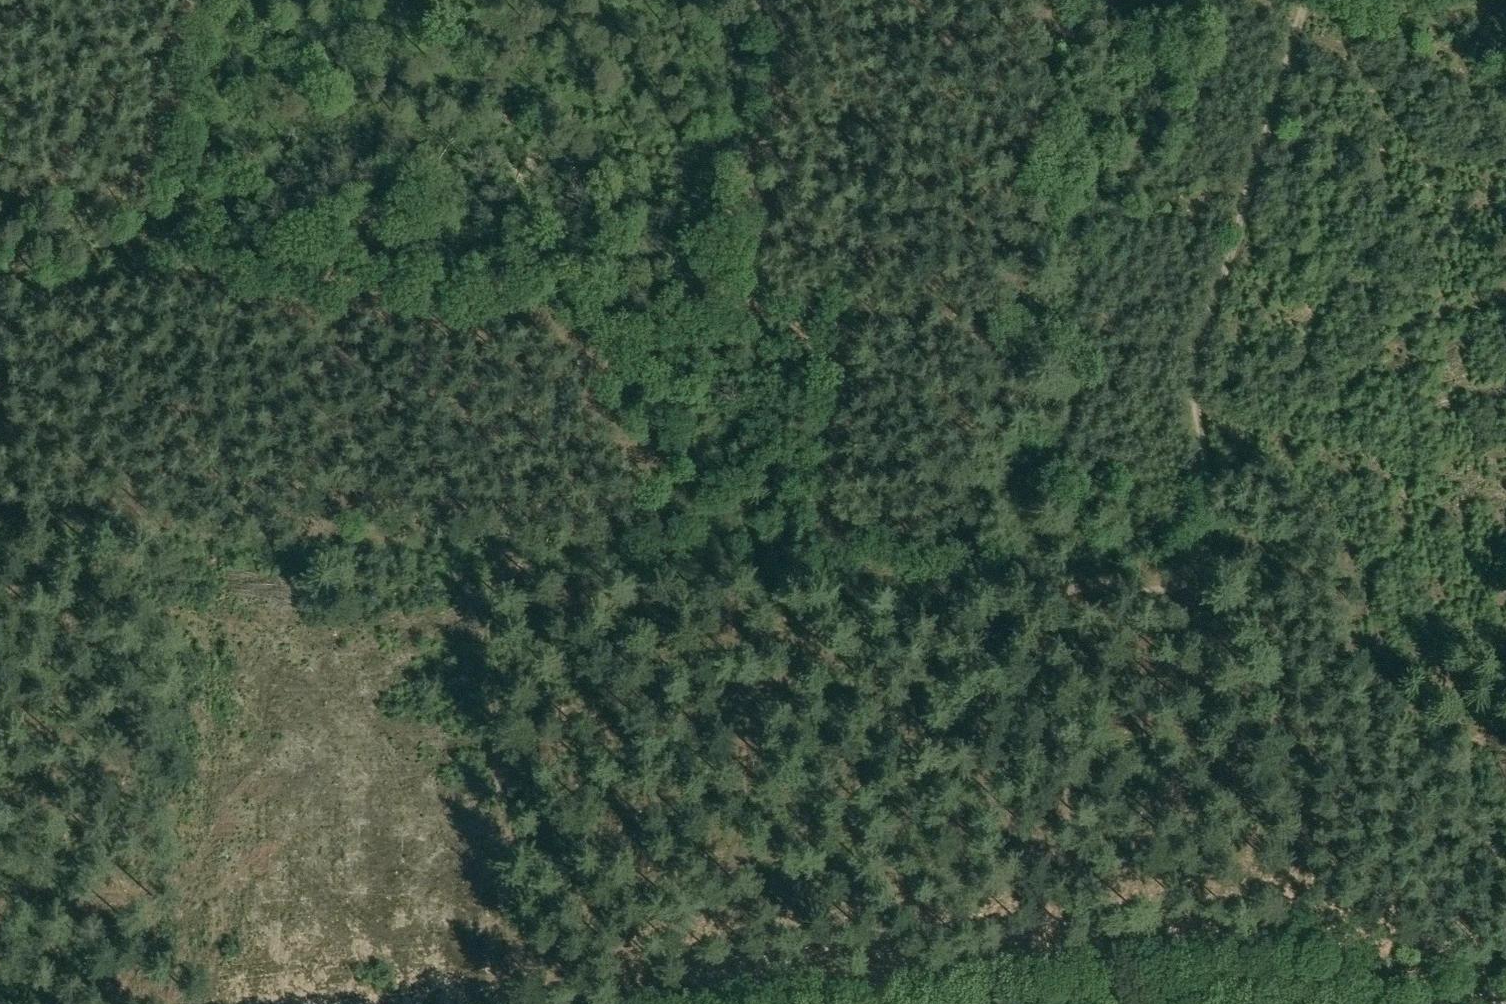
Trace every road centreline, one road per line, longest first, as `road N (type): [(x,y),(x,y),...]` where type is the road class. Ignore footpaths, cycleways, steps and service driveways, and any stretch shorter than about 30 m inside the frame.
road 1 (track): [(1320,988),(1110,1000)]

